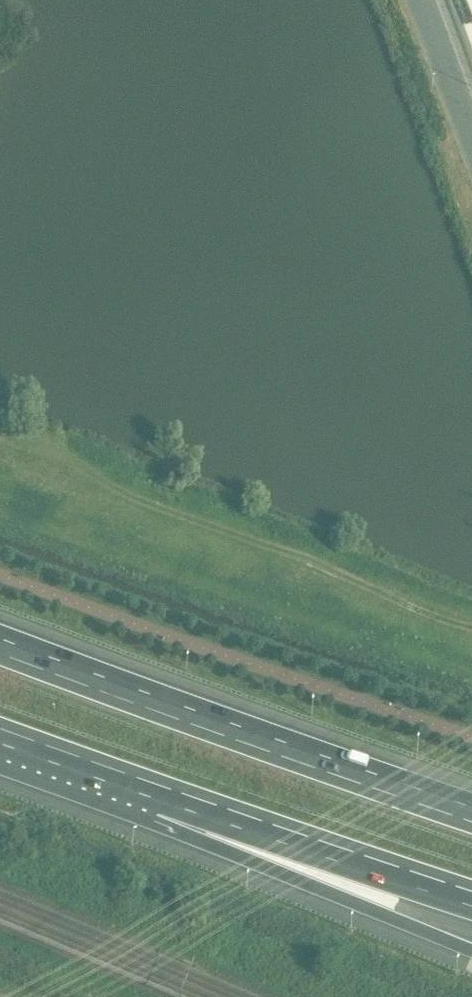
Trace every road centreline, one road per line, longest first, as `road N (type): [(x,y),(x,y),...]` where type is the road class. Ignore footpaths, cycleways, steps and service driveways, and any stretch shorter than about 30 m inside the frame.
road 1 (motorway): [(471,808),(0,639)]
road 2 (motorway): [(162,794),(392,919),(471,952)]
road 3 (motorway): [(162,794),(471,899)]
road 4 (motorway): [(0,736),(162,794)]
road 5 (unclassified): [(471,139),(422,0)]

